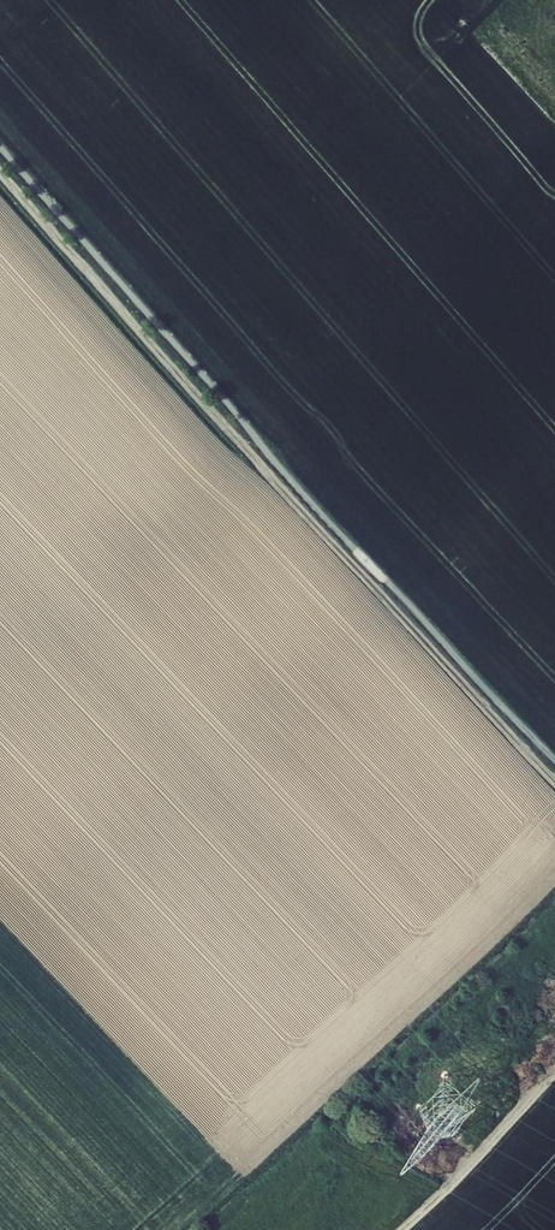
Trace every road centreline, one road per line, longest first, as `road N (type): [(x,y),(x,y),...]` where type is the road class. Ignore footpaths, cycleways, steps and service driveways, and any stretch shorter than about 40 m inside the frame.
road 1 (track): [(0,146),(273,463),(554,762)]
road 2 (track): [(554,784),(195,397),(0,172)]
road 3 (track): [(554,1072),(403,1229)]

